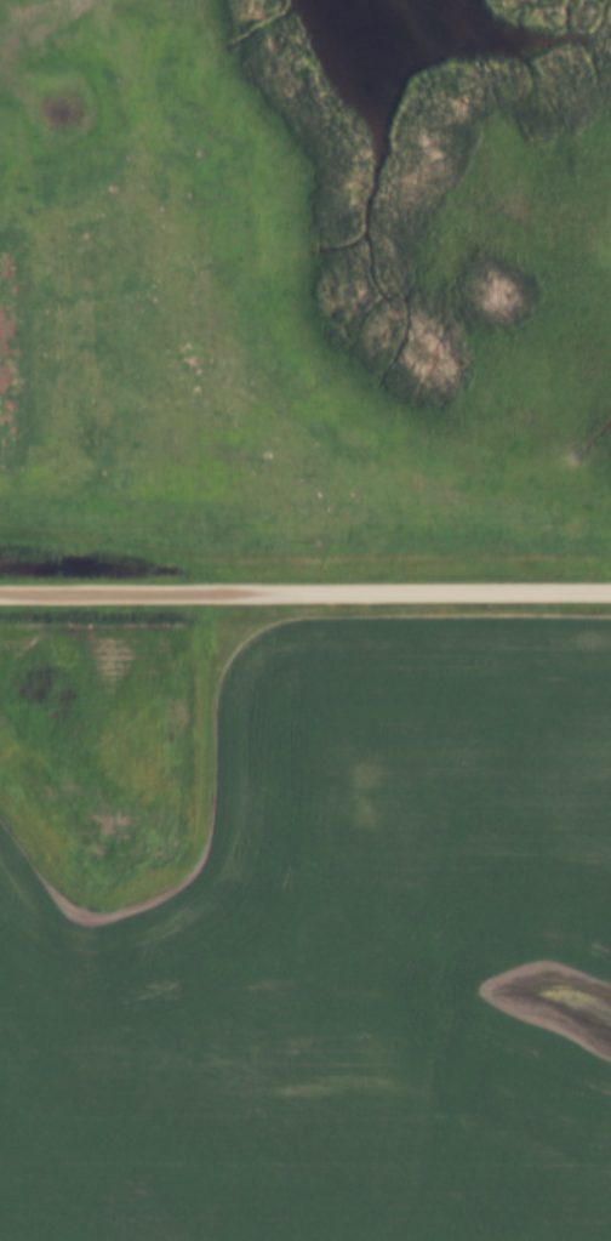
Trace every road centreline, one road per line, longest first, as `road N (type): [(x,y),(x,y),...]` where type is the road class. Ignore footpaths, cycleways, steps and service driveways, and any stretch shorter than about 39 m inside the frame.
road 1 (residential): [(610,592),(0,592)]

